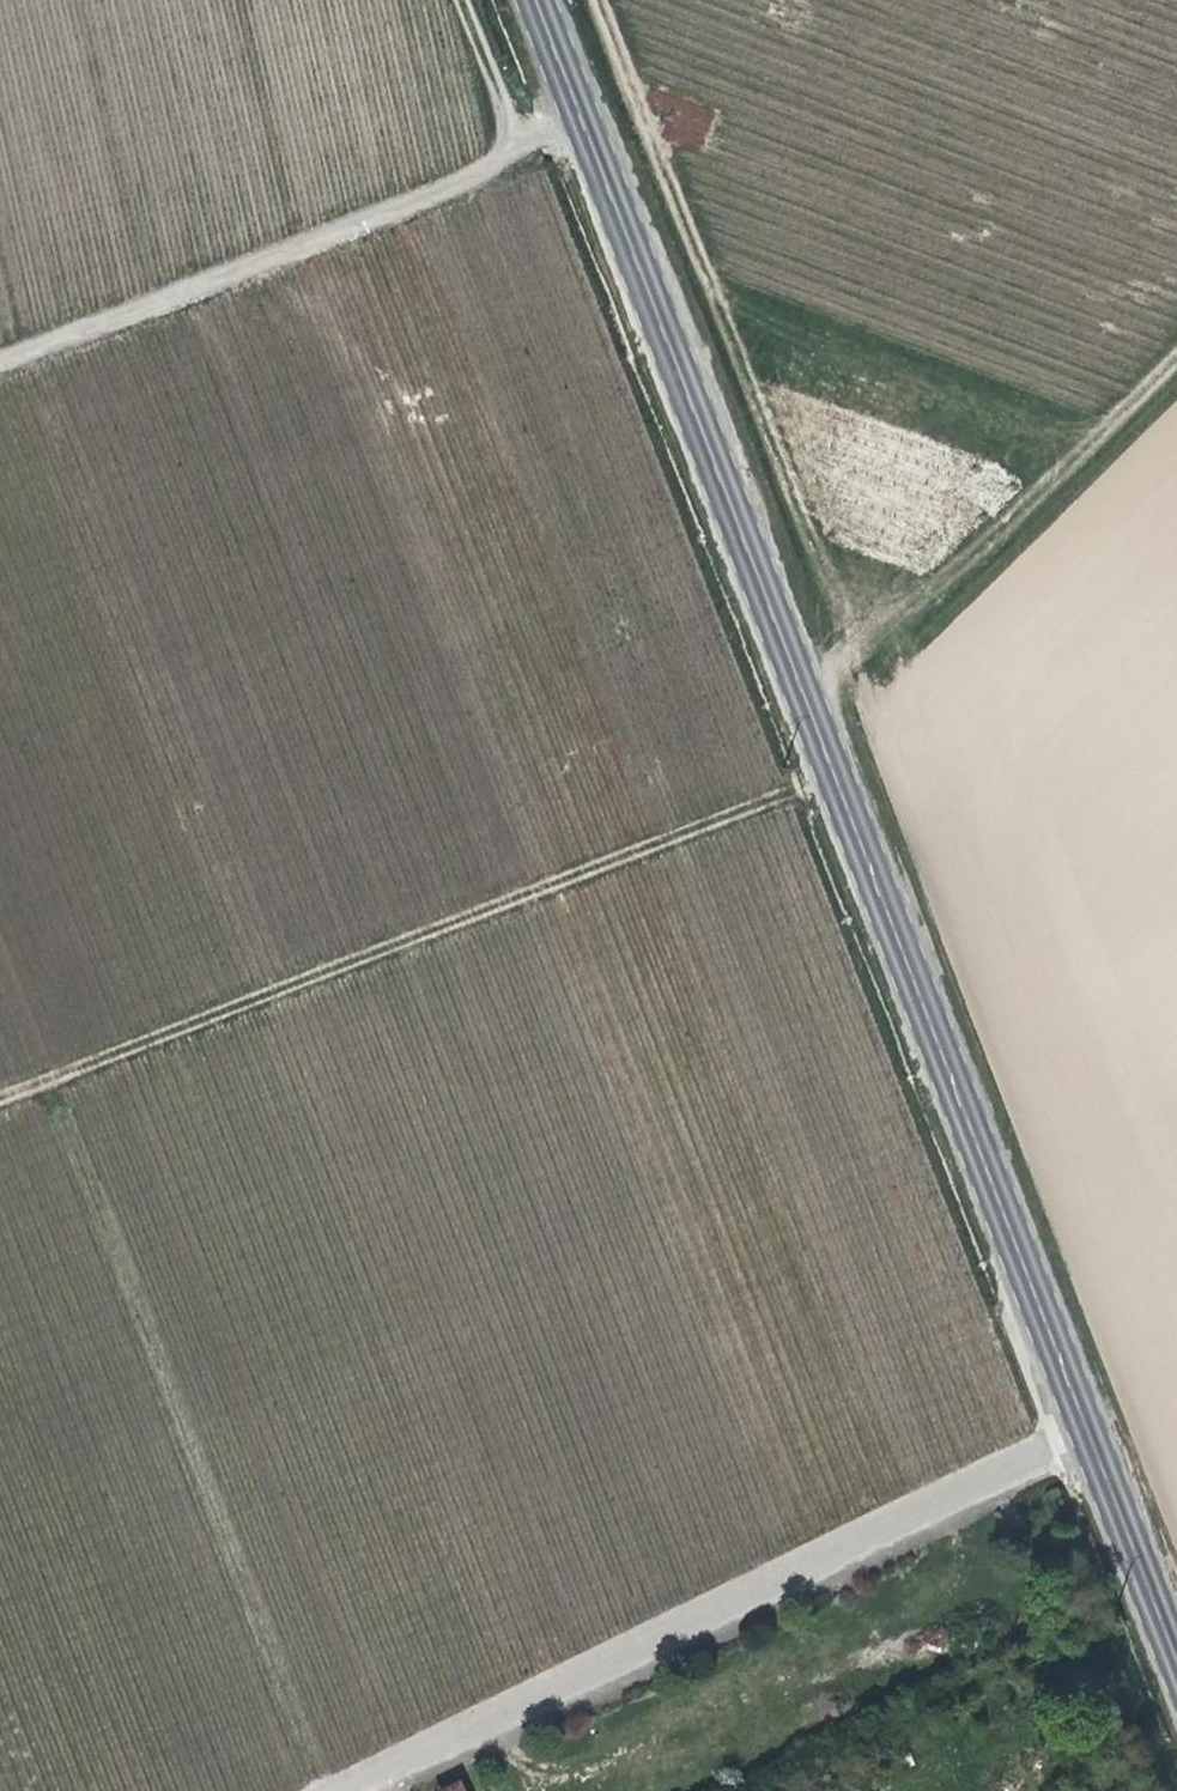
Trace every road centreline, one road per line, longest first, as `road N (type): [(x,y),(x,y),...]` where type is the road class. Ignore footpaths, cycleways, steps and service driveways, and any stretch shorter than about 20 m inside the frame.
road 1 (secondary): [(536,0),(1088,1432)]
road 2 (track): [(836,777),(0,1097)]
road 3 (unclassified): [(331,1790),(1088,1432)]
road 4 (track): [(1176,352),(1129,399),(1089,419),(1053,417),(746,303),(719,286),(699,257),(601,0)]
road 5 (unclassified): [(42,1081),(321,1790)]
road 6 (track): [(579,110),(376,218),(0,360)]
road 7 (secondary): [(1088,1432),(1176,1662)]

